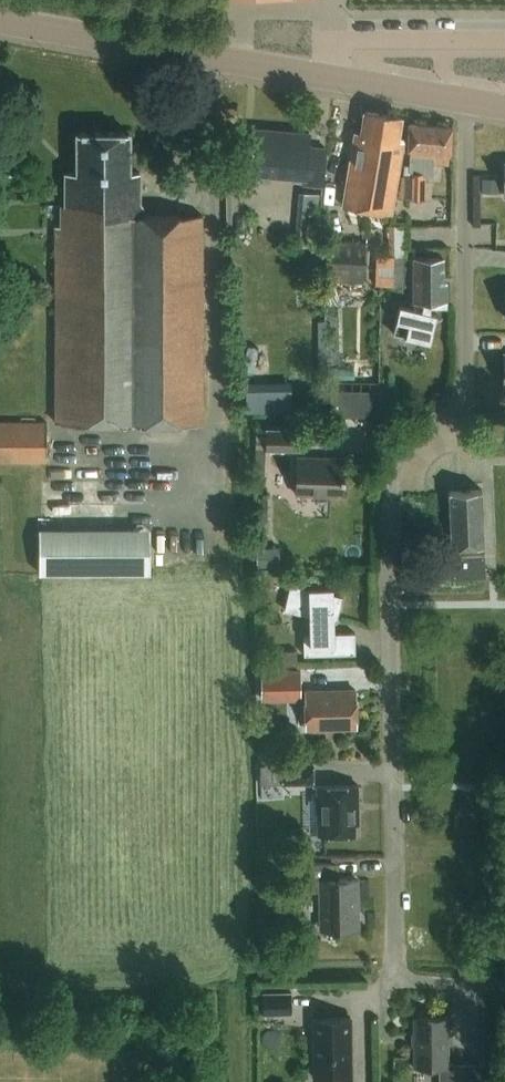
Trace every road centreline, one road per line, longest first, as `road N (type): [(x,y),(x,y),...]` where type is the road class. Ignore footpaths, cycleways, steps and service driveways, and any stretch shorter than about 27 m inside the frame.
road 1 (residential): [(482,986),(396,977),(386,494),(394,461),(463,392),(465,100)]
road 2 (tertiary): [(465,100),(0,22)]

